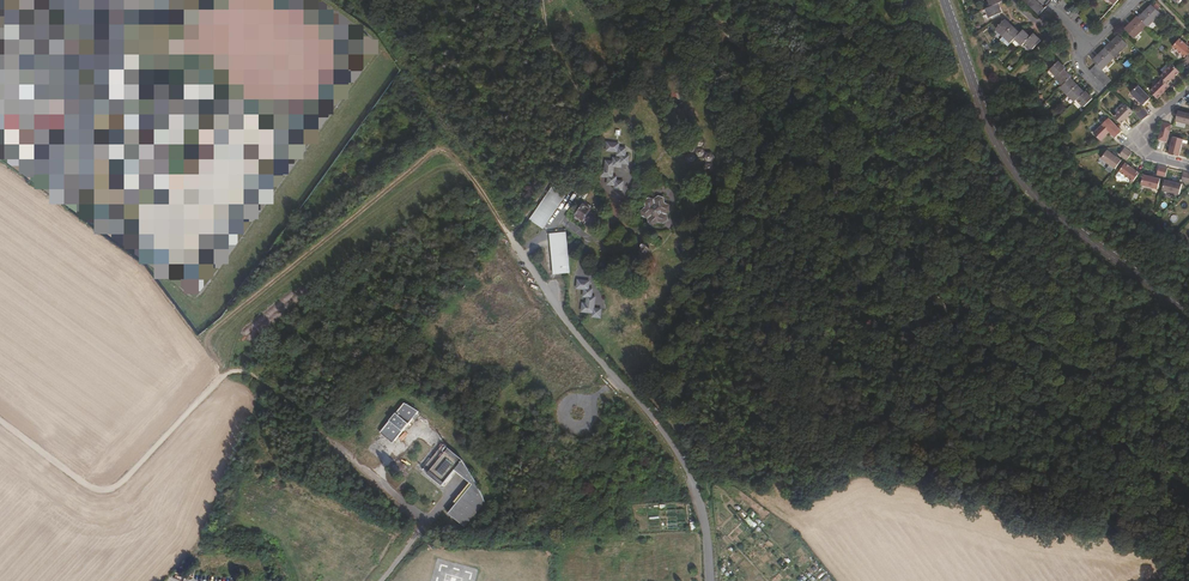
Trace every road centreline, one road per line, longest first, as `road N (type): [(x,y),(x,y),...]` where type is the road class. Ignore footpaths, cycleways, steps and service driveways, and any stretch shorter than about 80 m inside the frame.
road 1 (track): [(221,378),(222,340),(237,313),(432,160),(456,161),(511,237),(584,137),(586,102),(552,46),(544,0)]
road 2 (unclassified): [(428,521),(246,375),(221,378),(107,495),(0,420)]
road 3 (track): [(722,22),(709,79),(740,174),(662,314),(713,479),(702,505)]
road 4 (unclassified): [(944,0),(997,143),(1037,200),(1188,311)]
road 5 (unclassified): [(711,580),(700,494),(678,454),(573,330),(511,237)]
road 6 (track): [(980,103),(946,96),(778,0)]
road 7 (track): [(709,535),(553,547),(554,580)]
road 8 (residential): [(1188,166),(1157,157),(1137,138),(1188,92)]
road 9 (residential): [(1138,0),(1074,57),(1096,88)]

